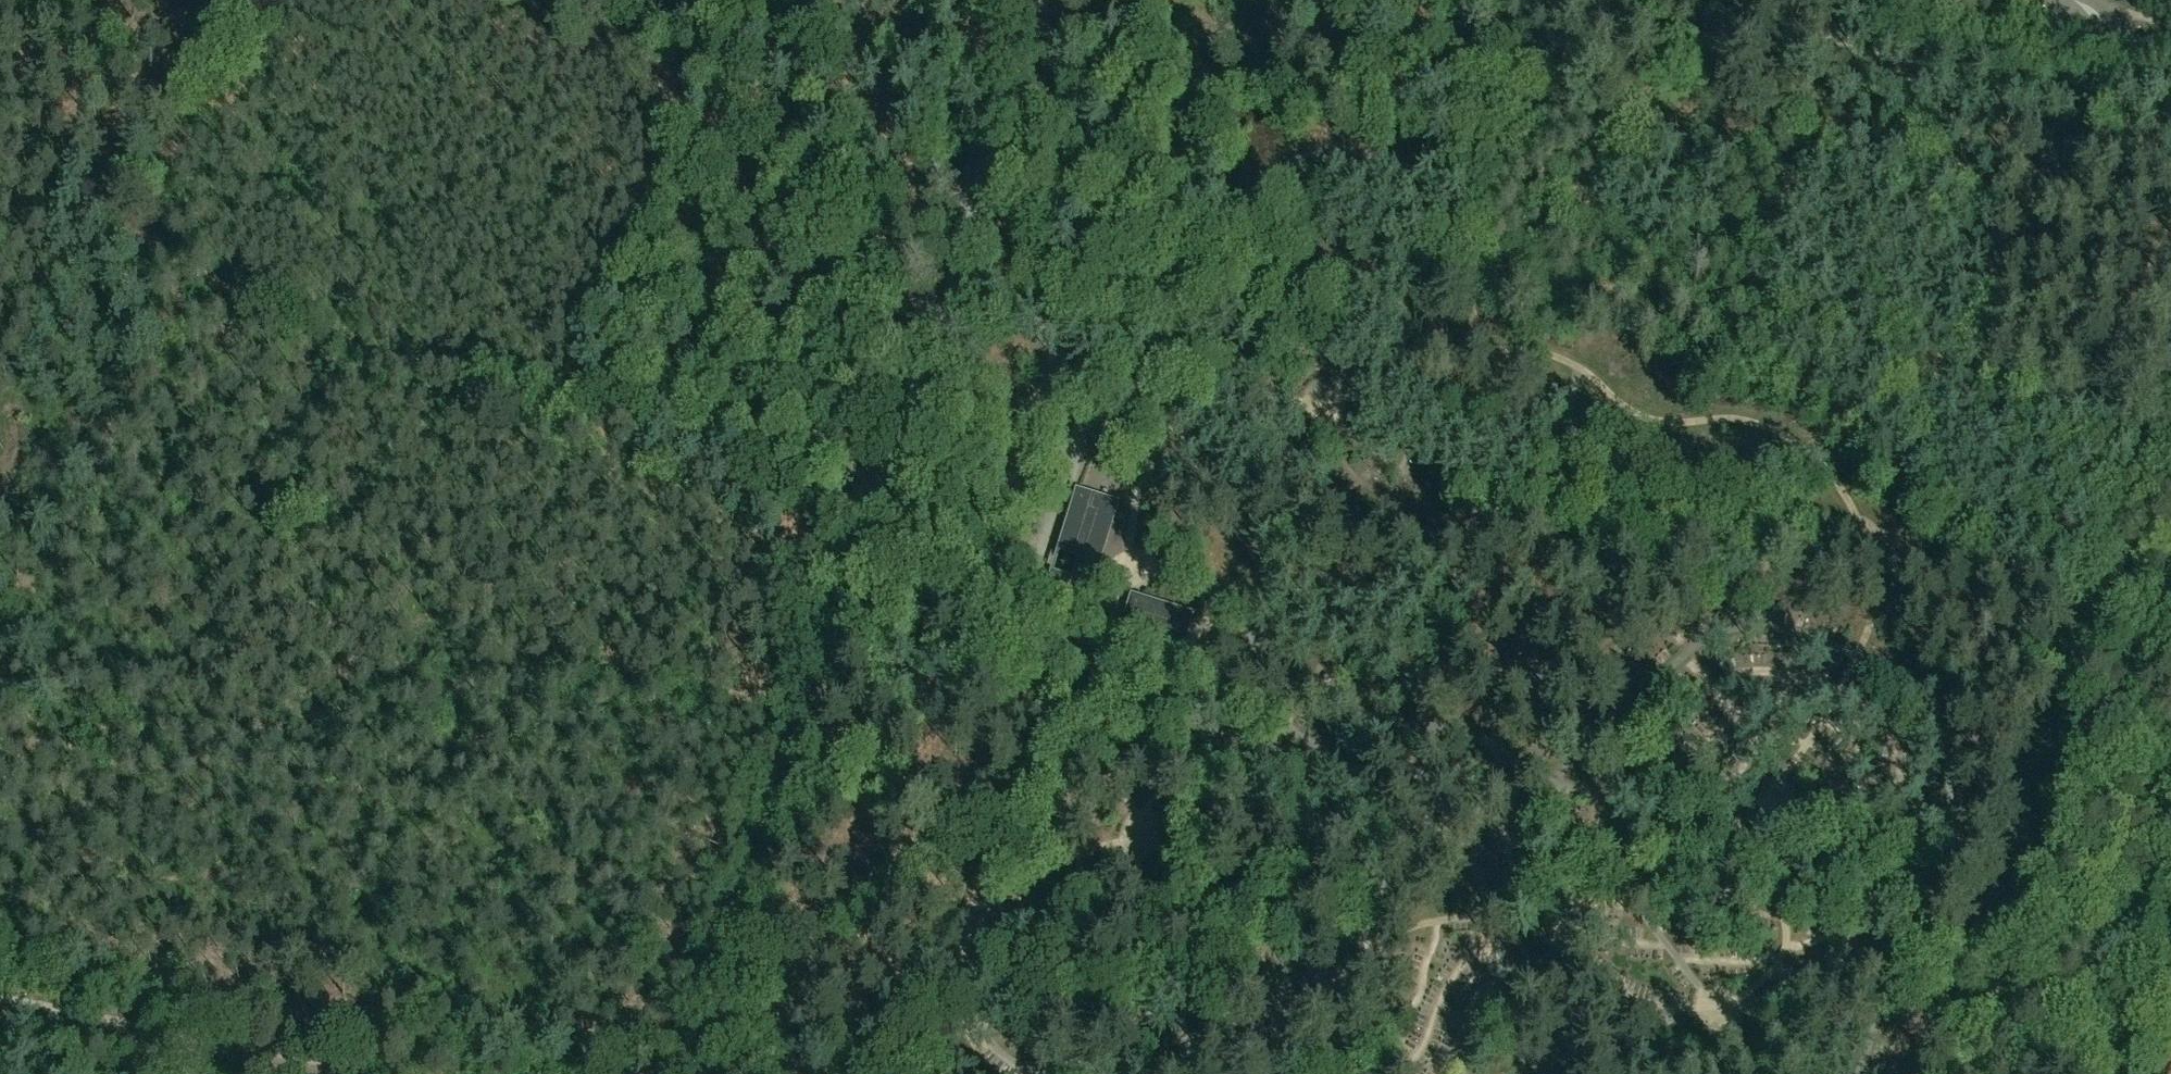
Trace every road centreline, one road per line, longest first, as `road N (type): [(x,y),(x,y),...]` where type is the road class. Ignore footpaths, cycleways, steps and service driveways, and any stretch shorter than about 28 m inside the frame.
road 1 (unclassified): [(937,577),(850,561),(943,268)]
road 2 (track): [(305,1073),(0,1012)]
road 3 (unclassified): [(937,577),(992,588),(1022,576),(1044,552),(1072,460),(1067,370)]
road 4 (unclassified): [(943,268),(1033,0)]
road 5 (unclassified): [(937,577),(986,502),(1014,428),(1067,370)]
road 6 (tertiary): [(2101,45),(1897,0)]
road 7 (unclassified): [(1067,370),(1053,344),(999,295),(943,268)]

